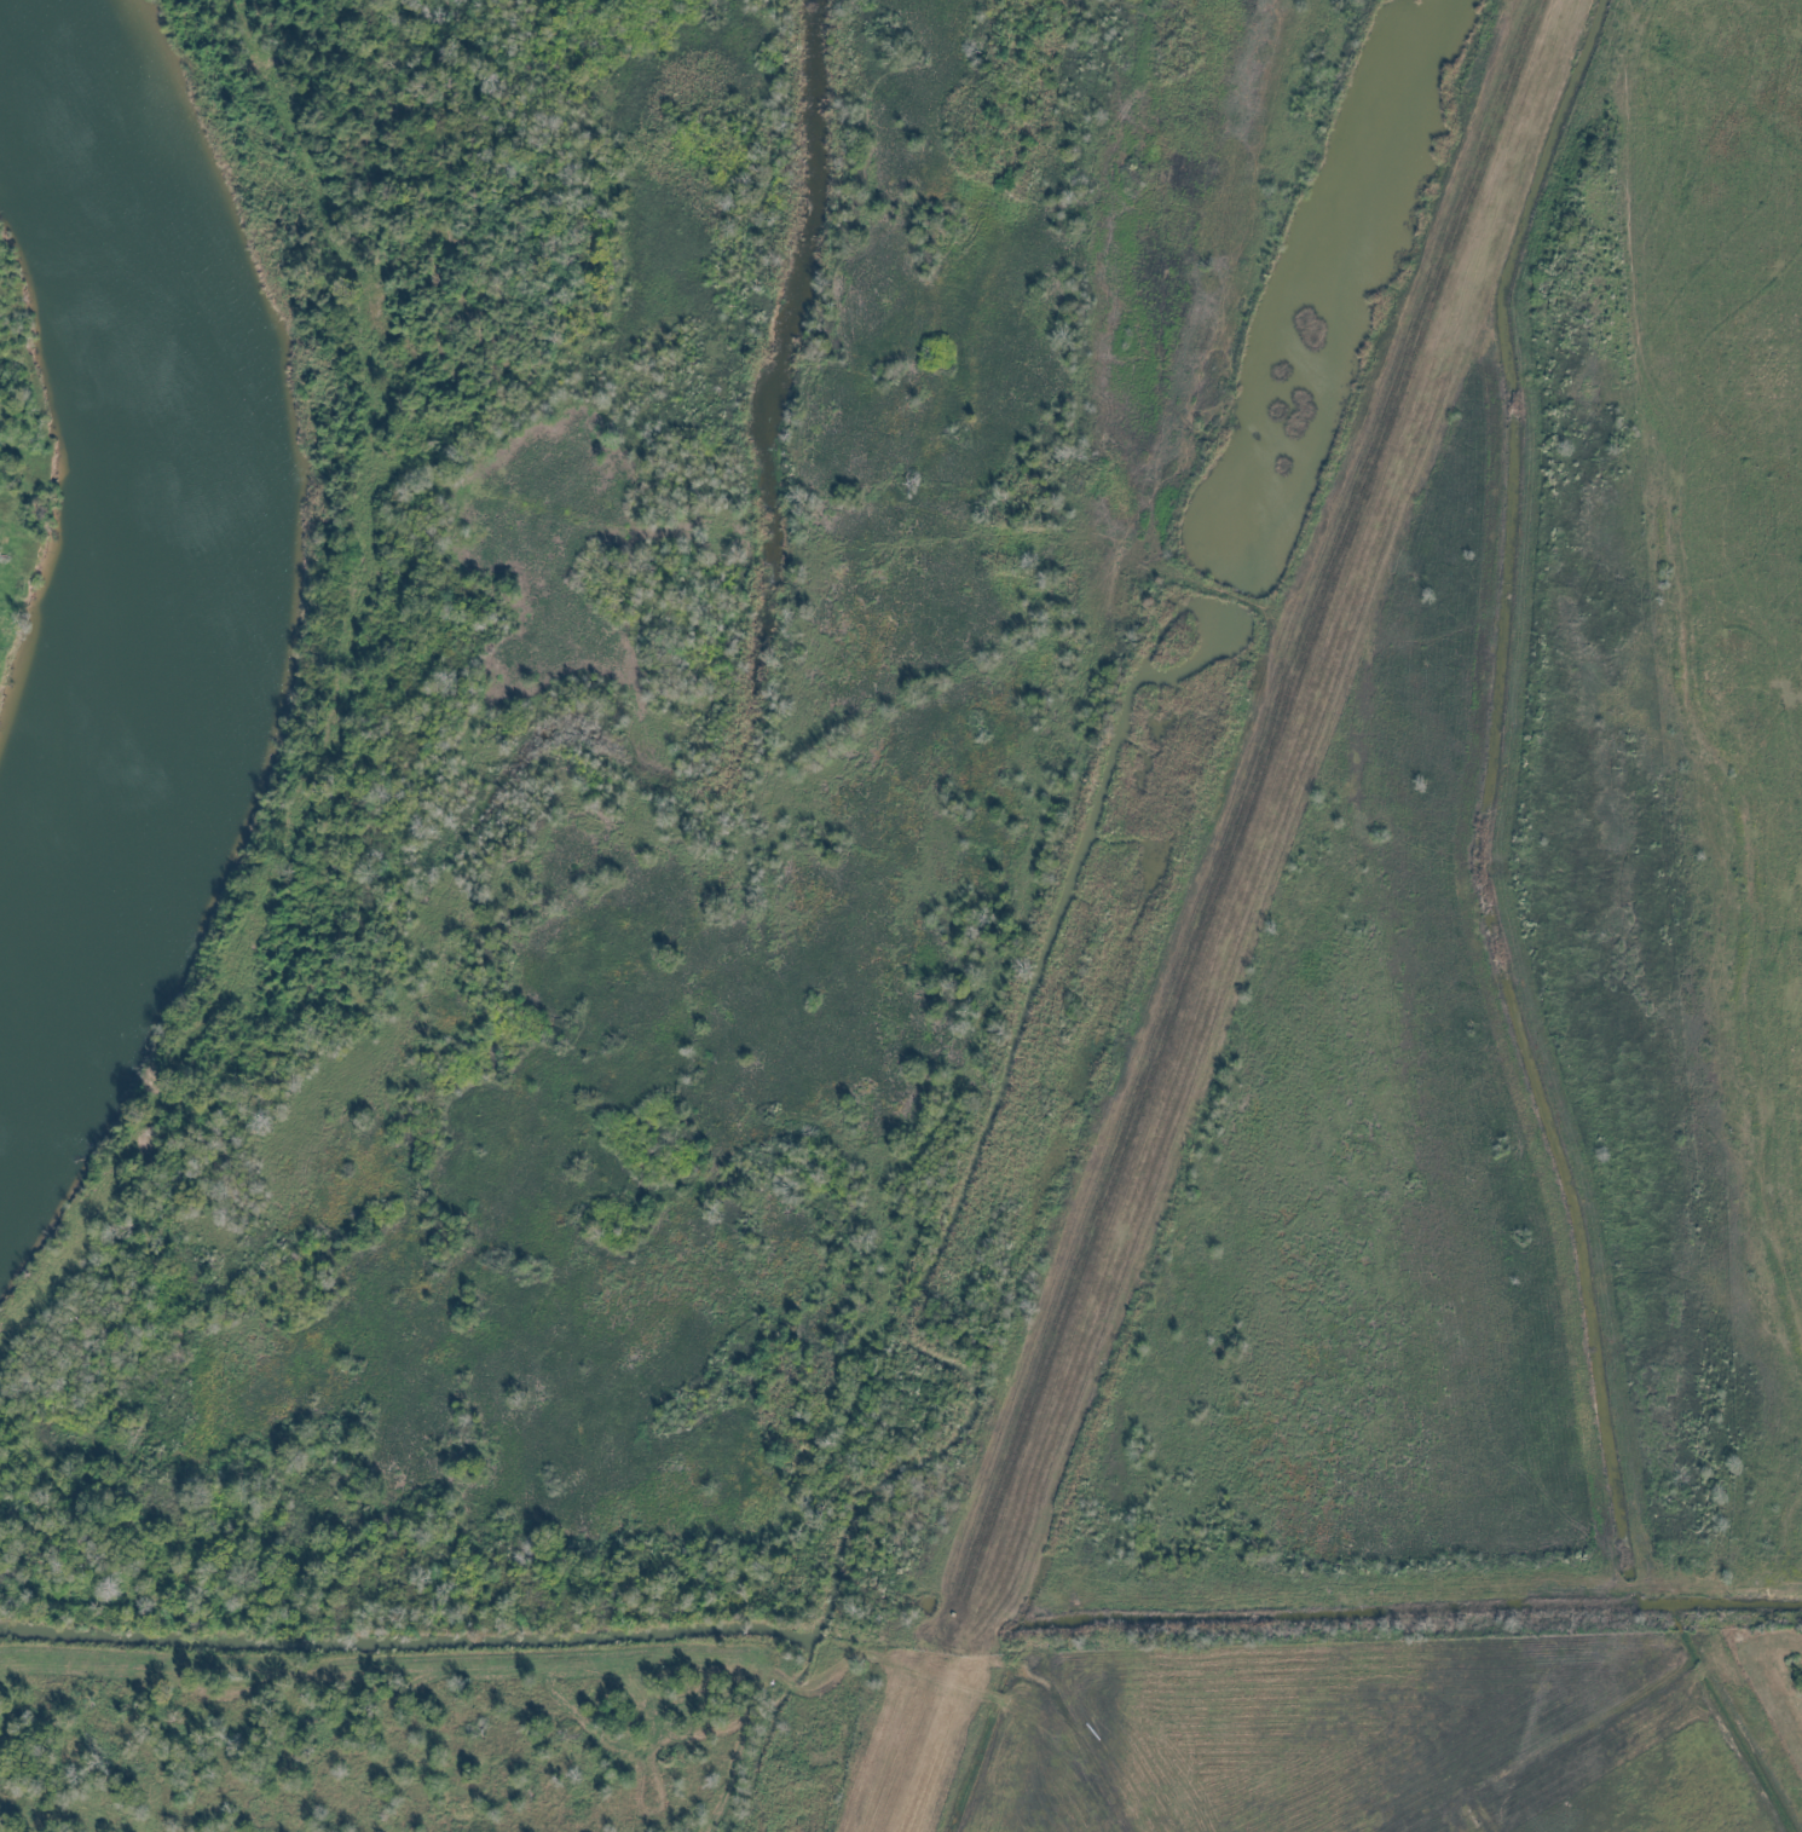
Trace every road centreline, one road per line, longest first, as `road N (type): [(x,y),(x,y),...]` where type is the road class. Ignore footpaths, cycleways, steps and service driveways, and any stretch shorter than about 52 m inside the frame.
road 1 (track): [(1560,0),(883,1831)]

